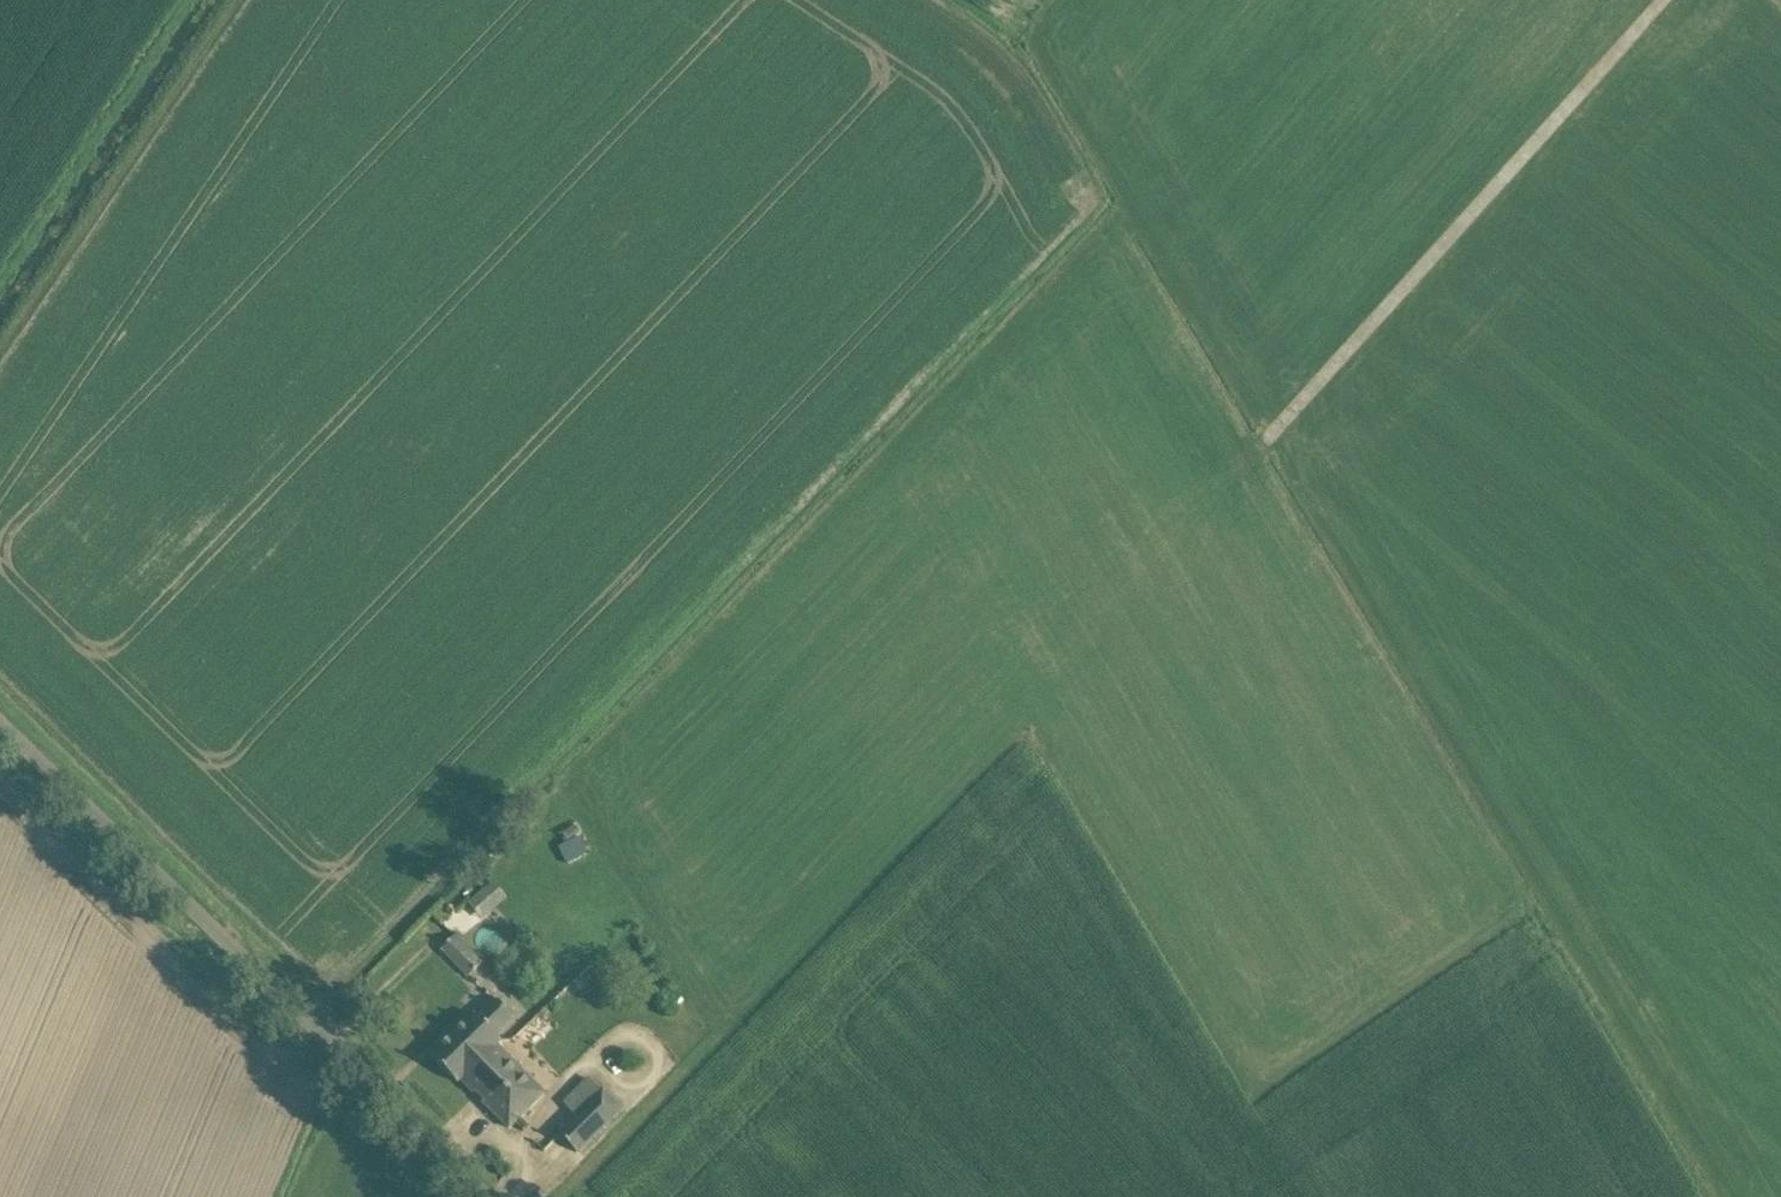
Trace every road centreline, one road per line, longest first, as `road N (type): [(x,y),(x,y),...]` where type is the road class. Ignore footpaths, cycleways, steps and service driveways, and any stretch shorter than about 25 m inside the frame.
road 1 (unclassified): [(472,1196),(0,735)]
road 2 (track): [(1284,431),(1671,0)]

